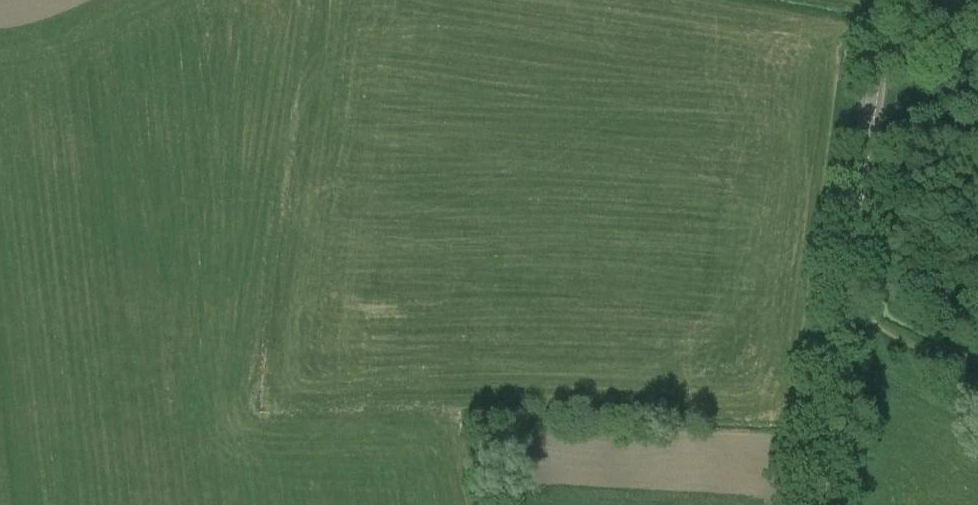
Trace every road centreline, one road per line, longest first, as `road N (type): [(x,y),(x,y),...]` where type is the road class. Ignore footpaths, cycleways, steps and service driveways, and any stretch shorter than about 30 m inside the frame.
road 1 (tertiary): [(816,504),(891,0)]

